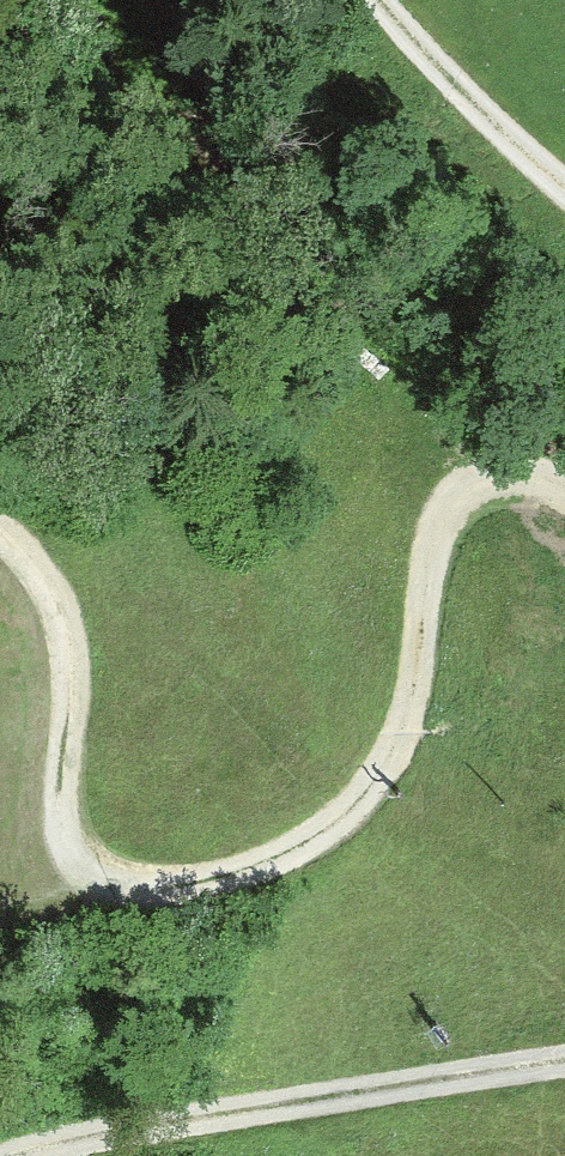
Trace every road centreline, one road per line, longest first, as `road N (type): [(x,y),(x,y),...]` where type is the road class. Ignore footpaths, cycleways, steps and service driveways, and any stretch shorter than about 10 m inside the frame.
road 1 (track): [(0,548),(67,650),(53,766),(67,880),(155,904),(275,850),(391,756),(448,491),(546,461),(564,483)]
road 2 (track): [(564,1061),(222,1105),(73,1155)]
road 3 (track): [(564,188),(377,0)]

